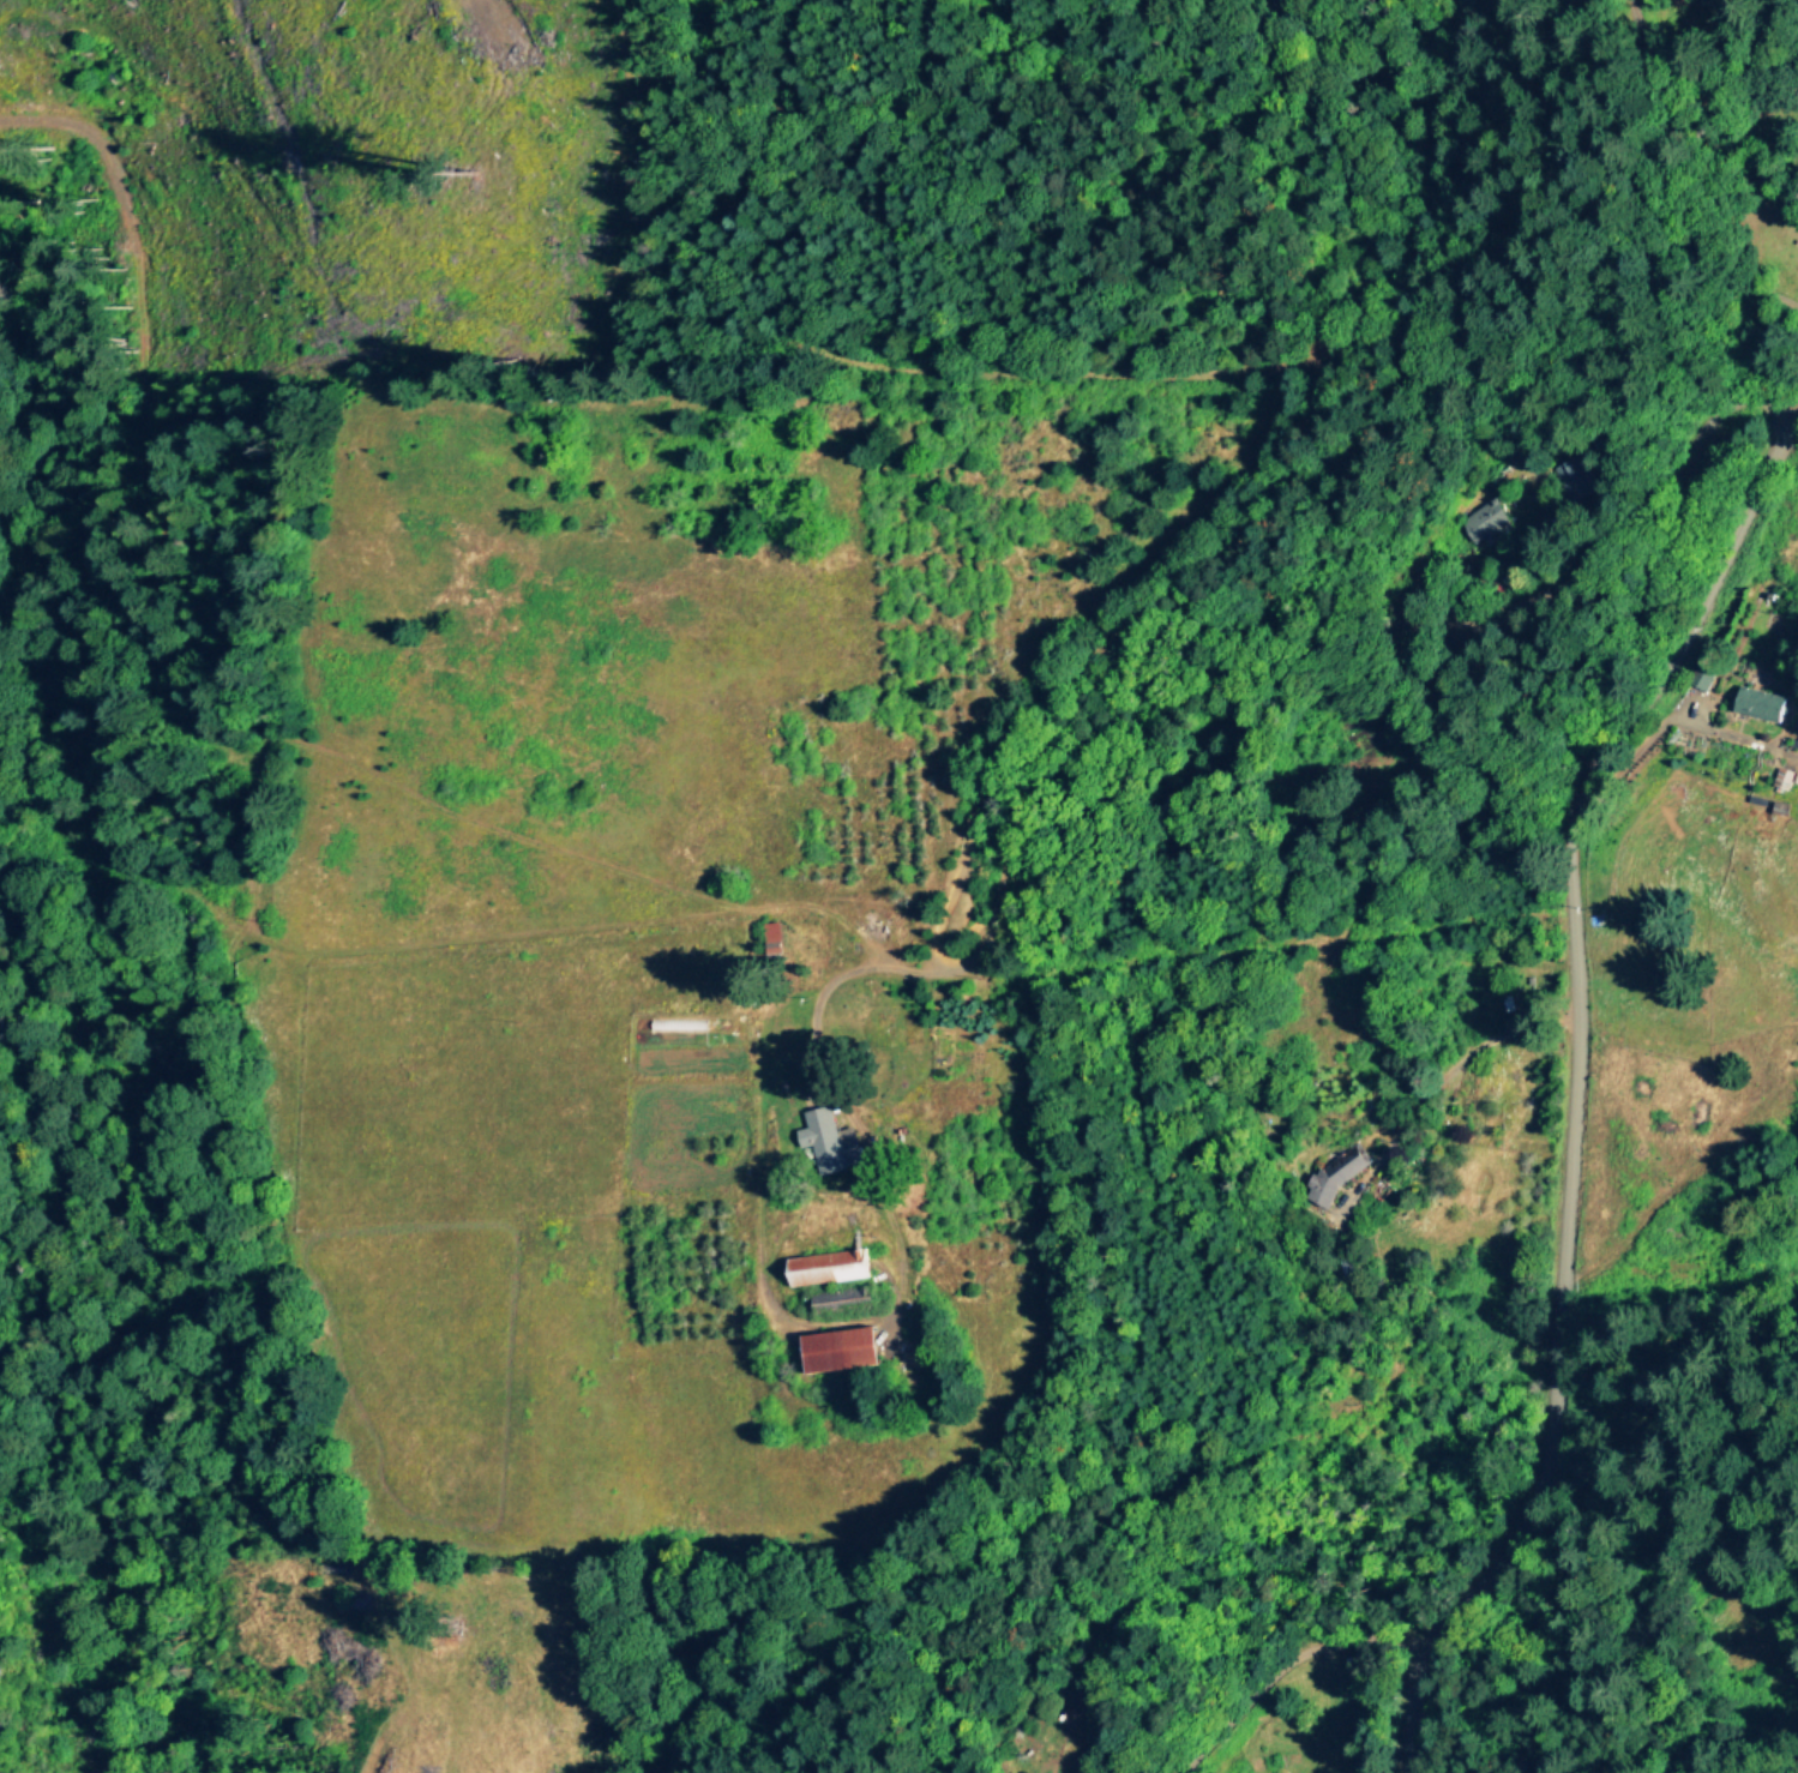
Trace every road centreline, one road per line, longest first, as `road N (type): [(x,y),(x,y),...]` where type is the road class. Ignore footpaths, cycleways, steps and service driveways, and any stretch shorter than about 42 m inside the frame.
road 1 (residential): [(1415,1772),(1425,1658),(1443,1616),(1520,1546),(1556,1465),(1576,1005),(1565,821),(1575,792),(1656,677),(1797,416)]

